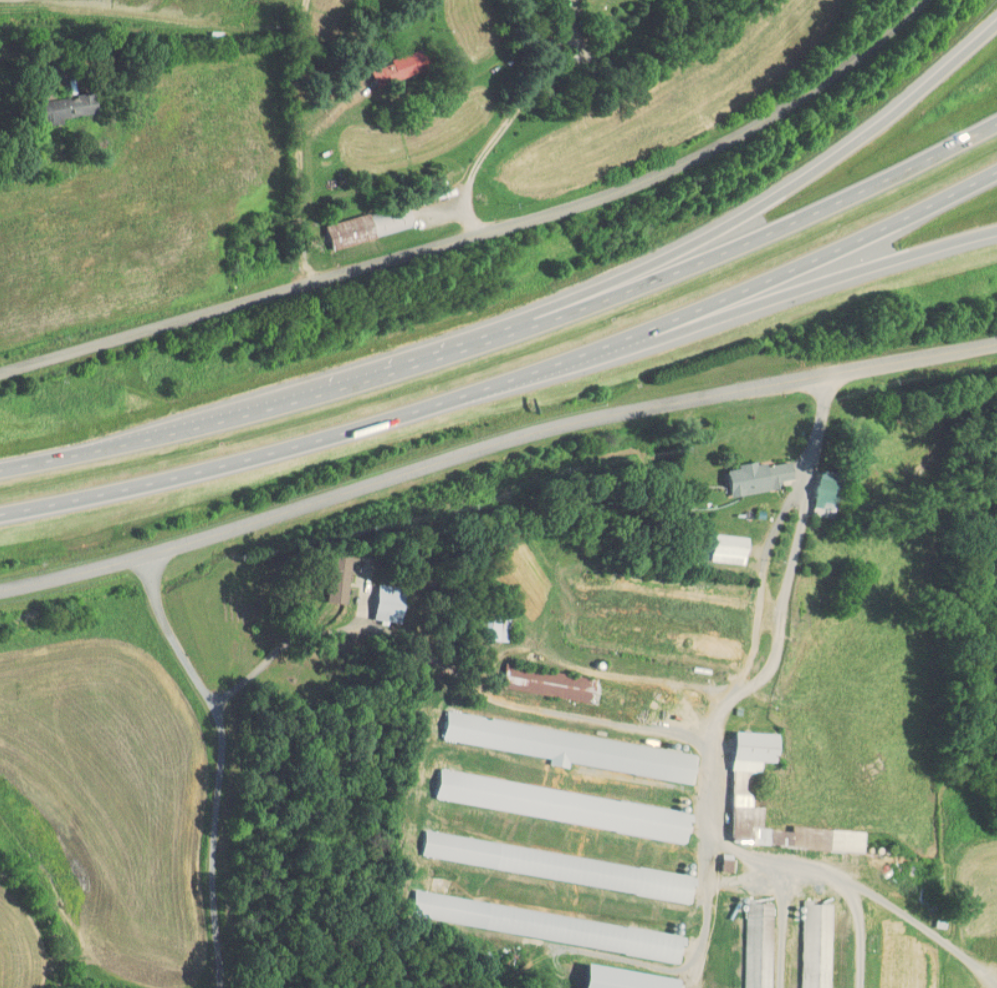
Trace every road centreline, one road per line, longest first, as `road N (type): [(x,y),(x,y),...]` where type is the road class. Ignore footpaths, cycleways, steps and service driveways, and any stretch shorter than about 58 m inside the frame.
road 1 (motorway): [(996,123),(780,234),(547,324),(282,408),(0,478)]
road 2 (motorway): [(0,528),(568,384),(806,292),(996,195)]
road 3 (residential): [(996,331),(631,410),(0,596)]
road 4 (residential): [(0,376),(619,195),(828,85),(927,0)]
road 5 (motorway): [(996,31),(890,124),(762,210),(547,324)]
road 6 (residential): [(143,557),(163,616),(221,717),(212,862),(221,987)]
road 7 (motorway): [(806,292),(996,242)]

